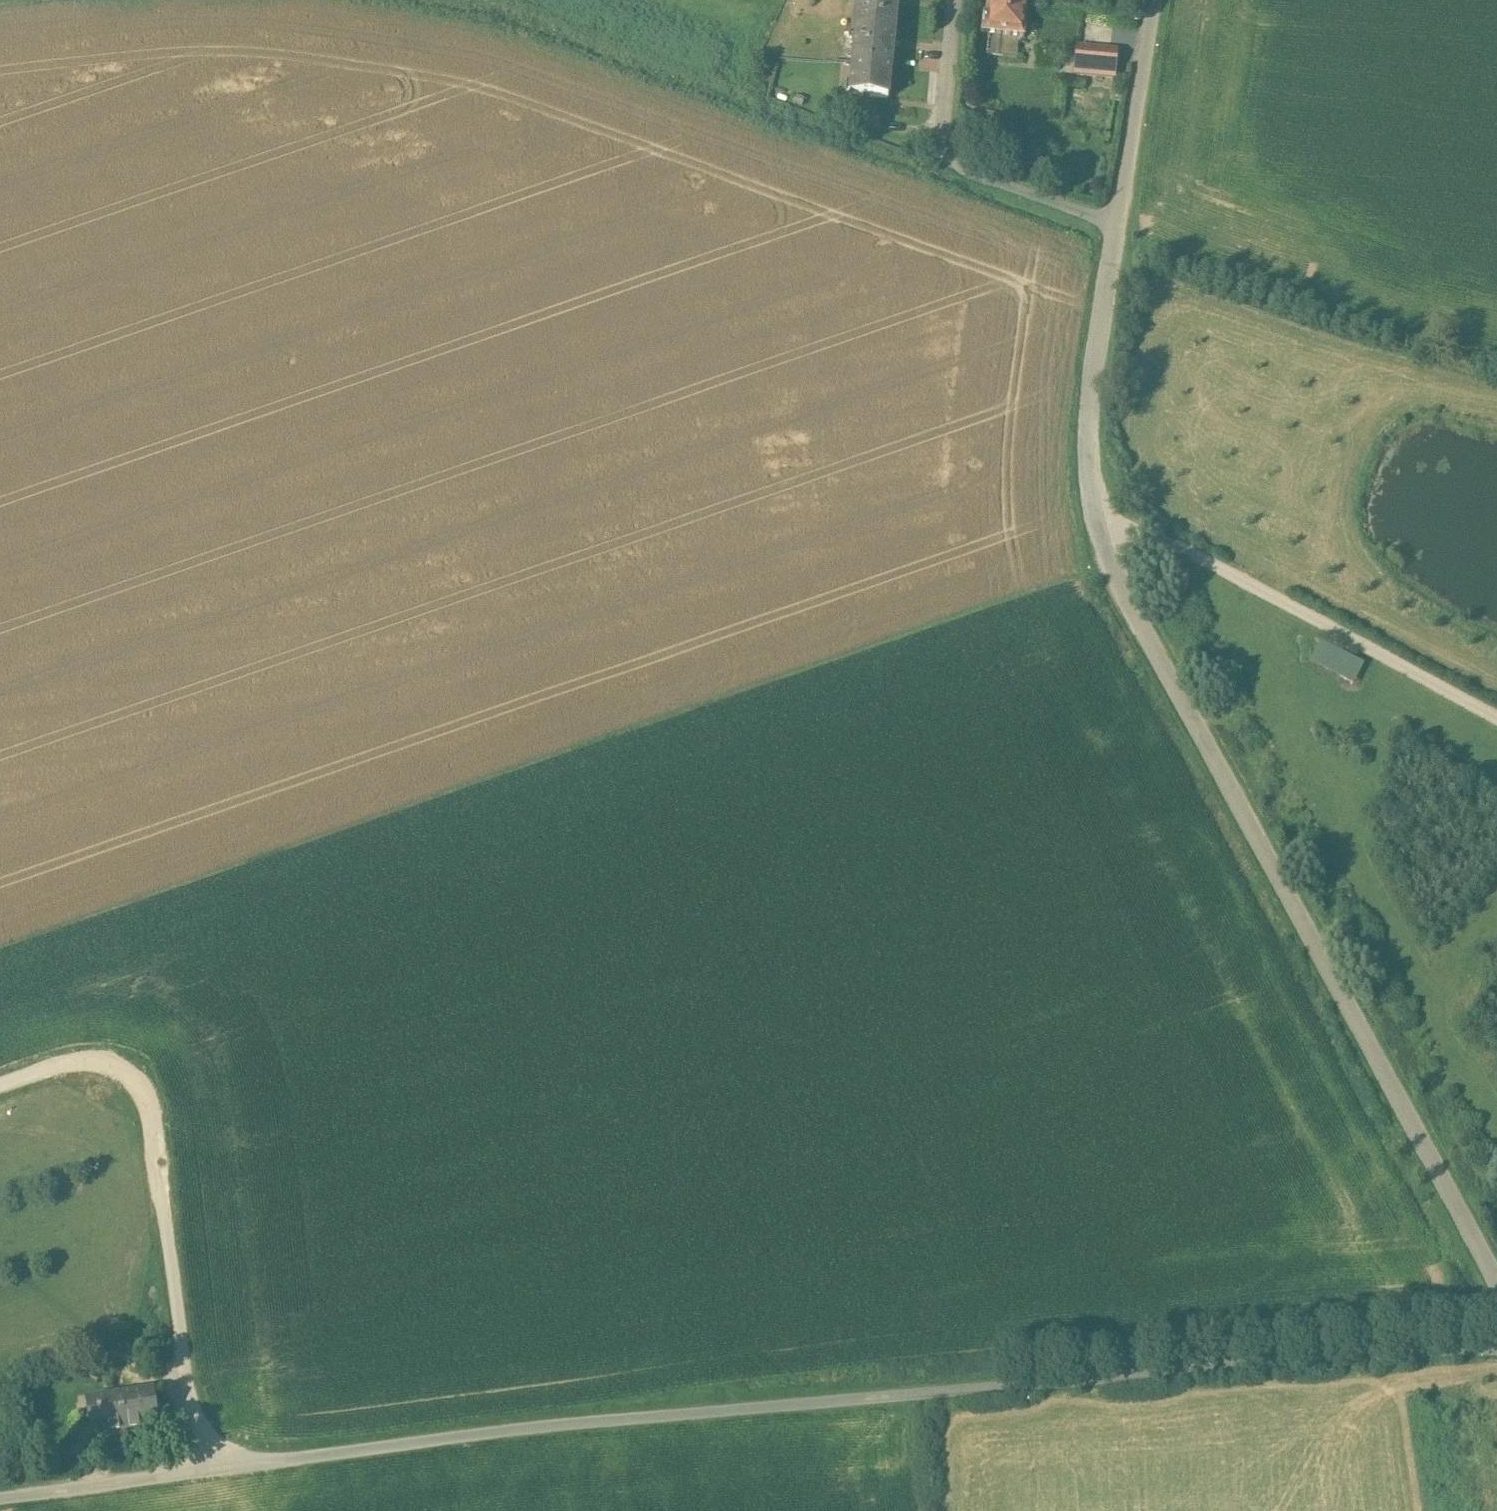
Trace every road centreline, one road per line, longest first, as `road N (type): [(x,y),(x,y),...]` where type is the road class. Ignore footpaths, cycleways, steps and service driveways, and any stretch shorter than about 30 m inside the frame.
road 1 (unclassified): [(1496,1347),(472,1435),(0,1495)]
road 2 (unclassified): [(1155,0),(1094,368),(1089,474),(1115,578),(1496,1276)]
road 3 (track): [(0,1089),(79,1064),(104,1066),(147,1099),(201,1467)]
road 4 (track): [(1098,512),(1496,717)]

